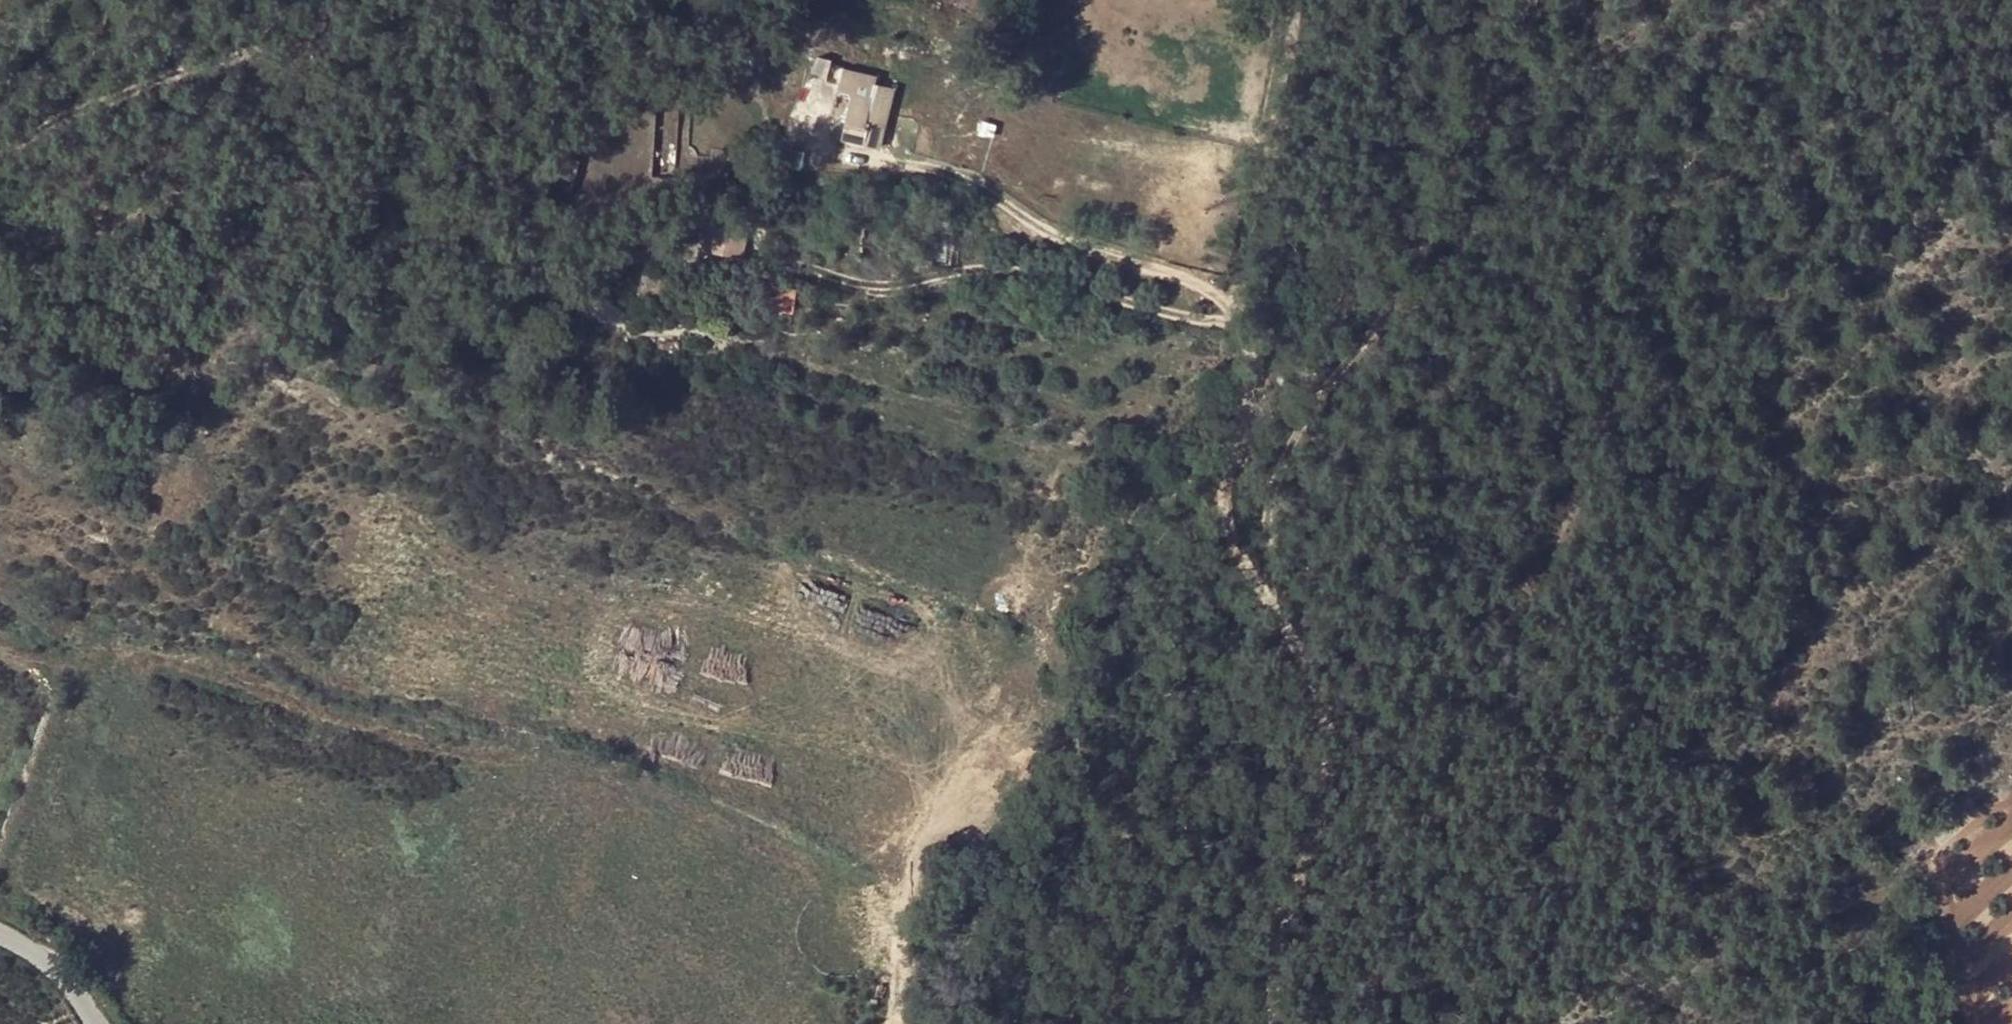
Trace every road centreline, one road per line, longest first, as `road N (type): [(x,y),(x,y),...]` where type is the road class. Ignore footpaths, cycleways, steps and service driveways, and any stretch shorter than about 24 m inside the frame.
road 1 (track): [(1284,1023),(1277,994),(1327,838),(1335,736),(1326,678),(1286,599),(1274,515),(1296,439),(1480,199),(1538,0)]
road 2 (tertiary): [(94,1023),(71,984),(0,921)]

